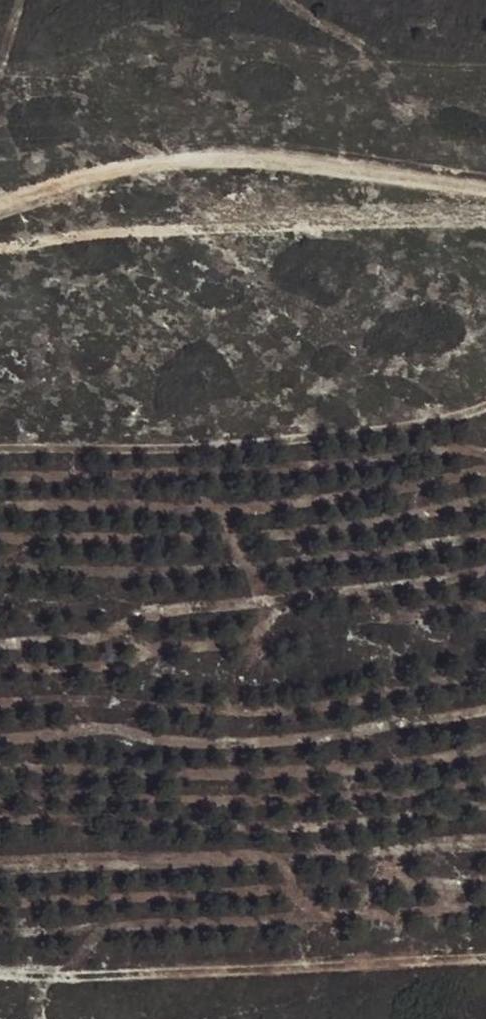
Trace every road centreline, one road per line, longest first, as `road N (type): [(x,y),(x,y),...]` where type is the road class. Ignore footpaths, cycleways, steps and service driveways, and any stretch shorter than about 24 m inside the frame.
road 1 (track): [(485,179),(408,166),(151,154),(0,195)]
road 2 (track): [(485,950),(385,972),(234,968),(0,982)]

